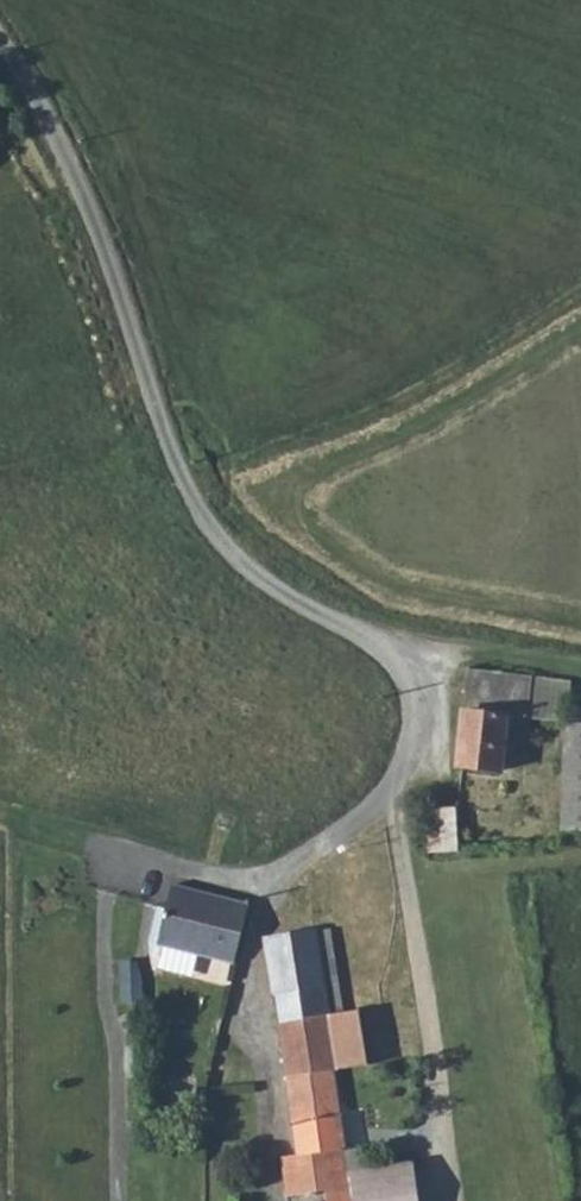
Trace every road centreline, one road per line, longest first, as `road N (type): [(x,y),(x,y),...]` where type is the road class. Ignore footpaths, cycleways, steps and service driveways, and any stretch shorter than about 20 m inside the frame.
road 1 (unclassified): [(0,39),(40,102),(107,254),(198,513),(247,569),(386,650),(415,683),(420,728),(397,786),(448,1200)]
road 2 (track): [(183,480),(351,420),(580,292)]
road 3 (track): [(386,650),(427,645),(580,678)]

